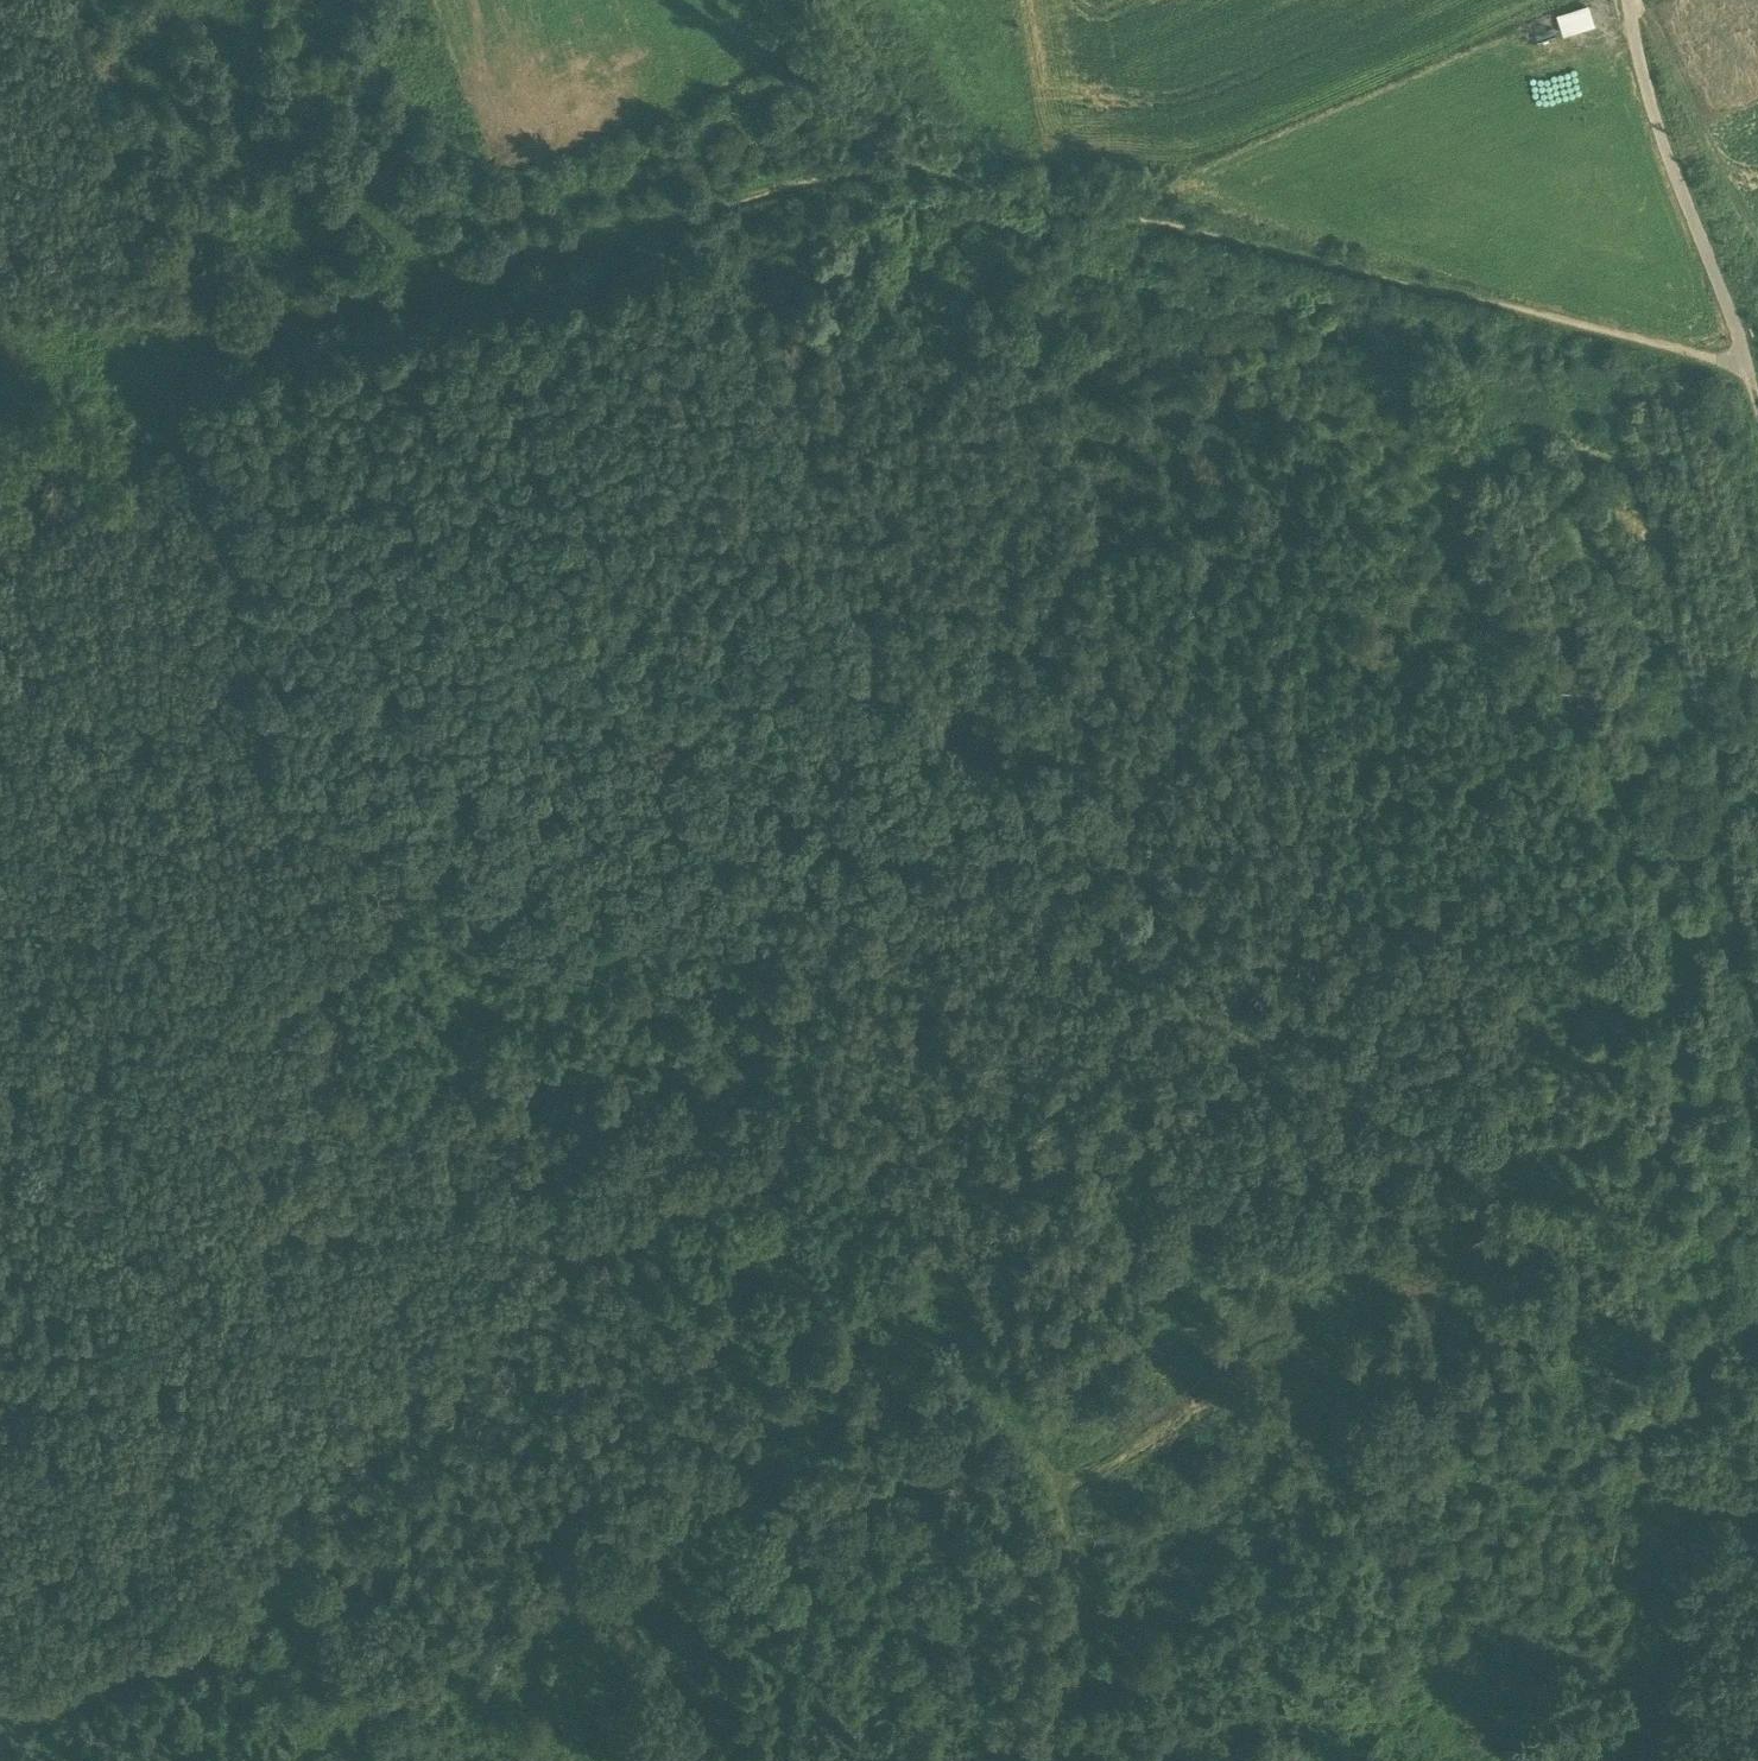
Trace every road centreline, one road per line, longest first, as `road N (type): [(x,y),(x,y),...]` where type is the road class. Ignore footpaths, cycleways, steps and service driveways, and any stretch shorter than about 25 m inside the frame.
road 1 (track): [(1745,367),(1651,101),(1628,0)]
road 2 (track): [(1641,0),(1757,232)]

